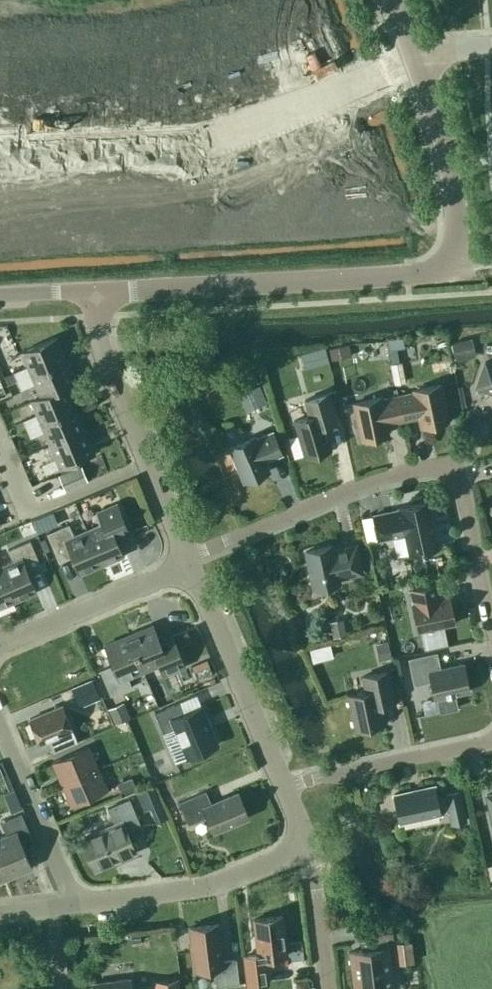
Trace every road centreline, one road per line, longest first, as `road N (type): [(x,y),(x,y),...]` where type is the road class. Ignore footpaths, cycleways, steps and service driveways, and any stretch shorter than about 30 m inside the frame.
road 1 (unclassified): [(96,292),(458,271),(445,147),(413,58)]
road 2 (residential): [(491,625),(458,461),(374,480),(186,557)]
road 3 (residential): [(0,148),(190,141),(413,58)]
road 4 (residential): [(186,557),(105,363),(96,292)]
road 5 (residential): [(71,905),(210,885),(308,846)]
road 6 (residential): [(283,788),(189,566)]
road 7 (residential): [(283,788),(491,741)]
road 8 (residential): [(0,645),(189,566)]
road 9 (residential): [(71,905),(0,729)]
road 10 (residential): [(328,988),(308,846)]

